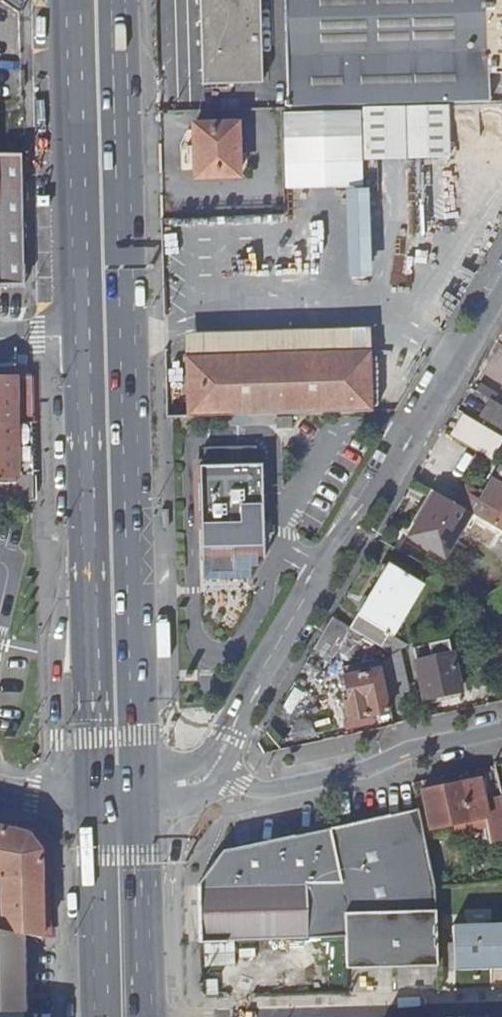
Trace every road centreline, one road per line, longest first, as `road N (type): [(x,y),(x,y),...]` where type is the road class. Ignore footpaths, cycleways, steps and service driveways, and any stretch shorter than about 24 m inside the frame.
road 1 (primary): [(133,803),(119,0)]
road 2 (residential): [(501,286),(380,486),(348,520),(213,770)]
road 3 (primary): [(66,0),(78,336)]
road 4 (residential): [(213,770),(275,789),(501,728)]
road 5 (primary): [(82,543),(88,803)]
road 6 (residential): [(82,543),(58,645),(58,757)]
road 7 (primary): [(88,803),(94,1016)]
road 8 (primary): [(78,336),(82,543)]
road 9 (primary): [(139,1001),(133,803)]
road 10 (residential): [(139,1001),(170,959),(175,836)]

